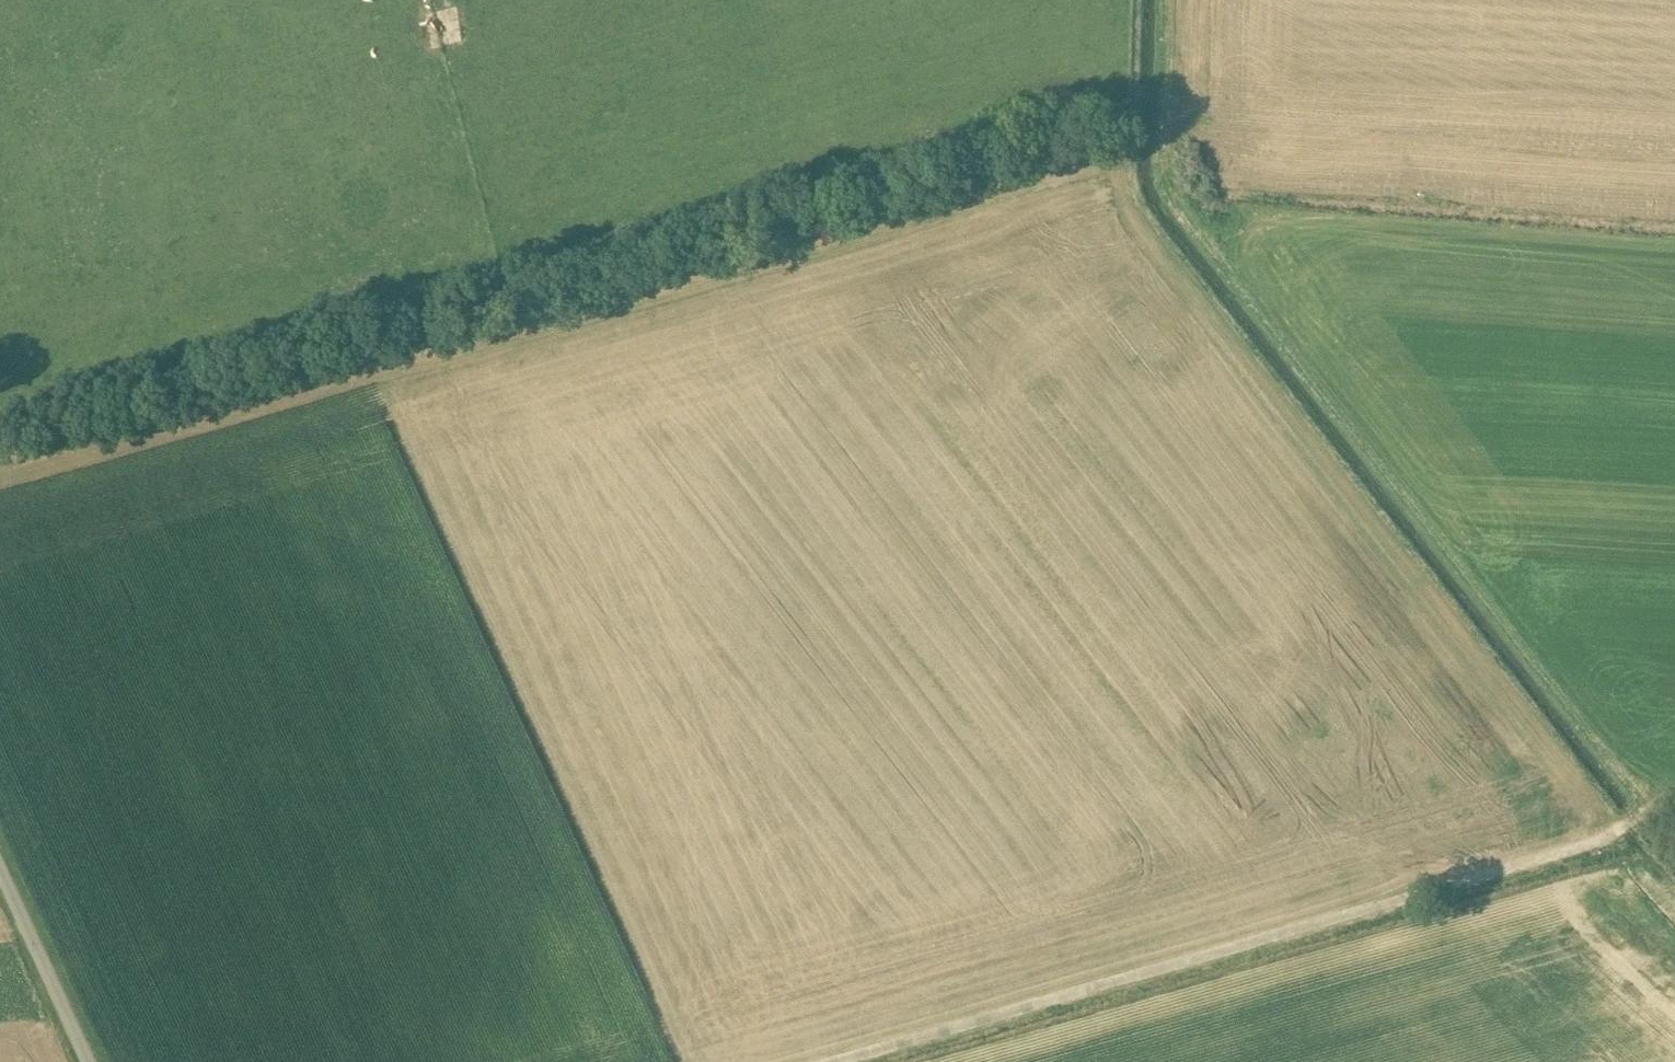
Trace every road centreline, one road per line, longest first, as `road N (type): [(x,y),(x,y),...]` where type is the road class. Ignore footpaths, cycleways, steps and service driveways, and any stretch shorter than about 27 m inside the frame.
road 1 (unclassified): [(92,1061),(0,861)]

